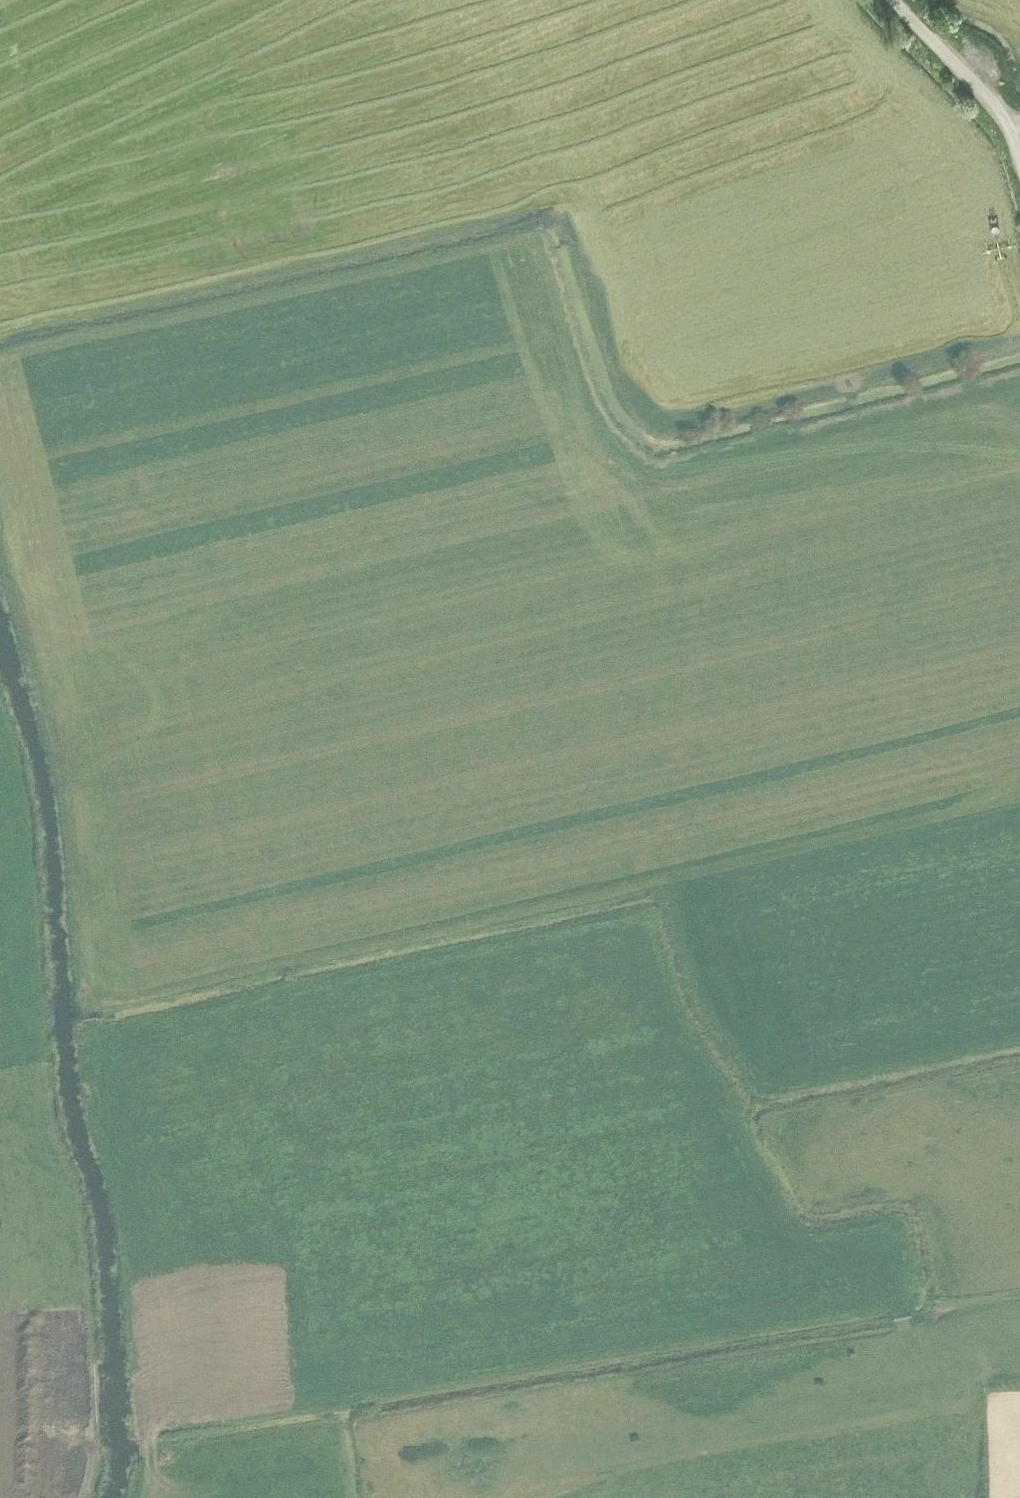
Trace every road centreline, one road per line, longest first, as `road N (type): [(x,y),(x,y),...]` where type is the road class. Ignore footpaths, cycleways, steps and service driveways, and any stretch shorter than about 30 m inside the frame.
road 1 (unclassified): [(1019,156),(990,97),(893,0)]

